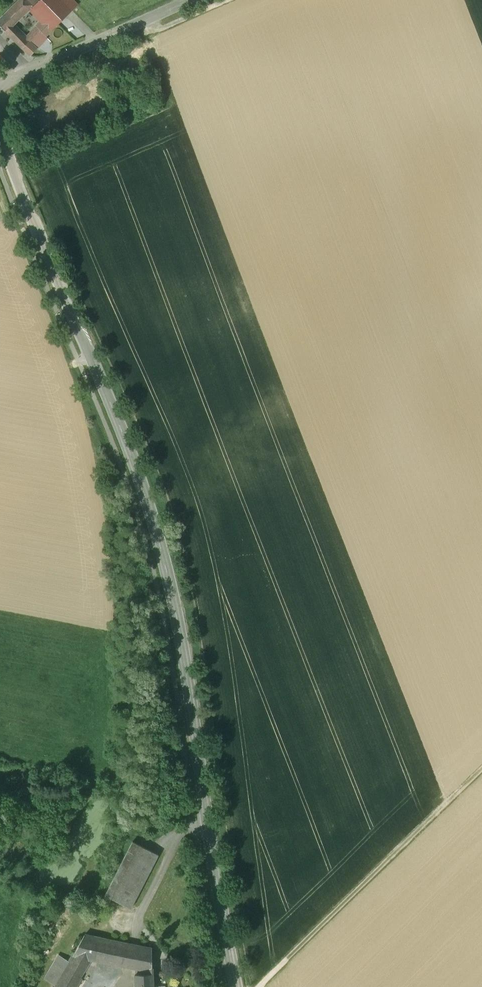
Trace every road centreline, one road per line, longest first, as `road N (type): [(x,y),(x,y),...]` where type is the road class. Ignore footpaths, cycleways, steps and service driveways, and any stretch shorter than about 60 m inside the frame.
road 1 (tertiary): [(237,986),(168,573),(129,447),(0,134)]
road 2 (track): [(259,986),(481,768)]
road 3 (tertiary): [(0,84),(187,0)]

